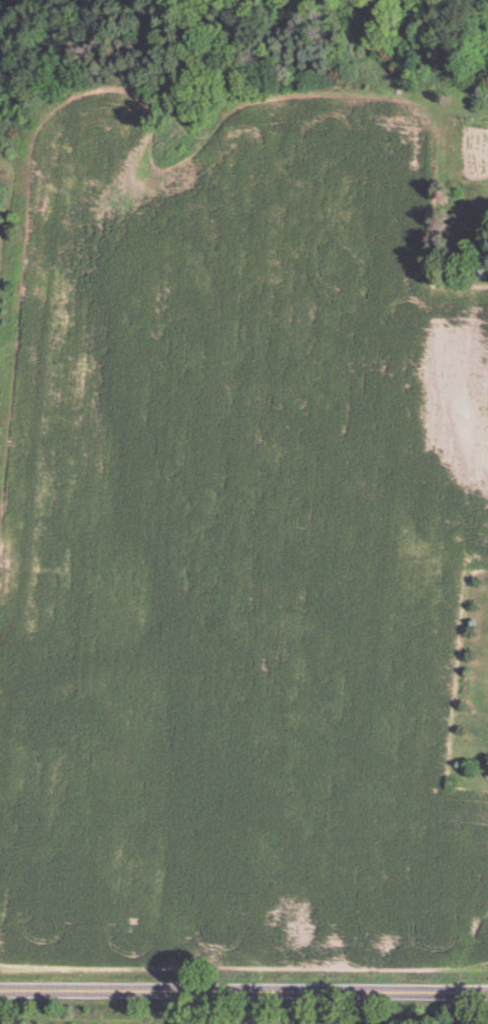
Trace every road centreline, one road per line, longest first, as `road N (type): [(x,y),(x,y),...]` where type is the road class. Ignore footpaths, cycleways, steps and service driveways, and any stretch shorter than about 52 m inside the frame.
road 1 (residential): [(0,987),(487,987)]

